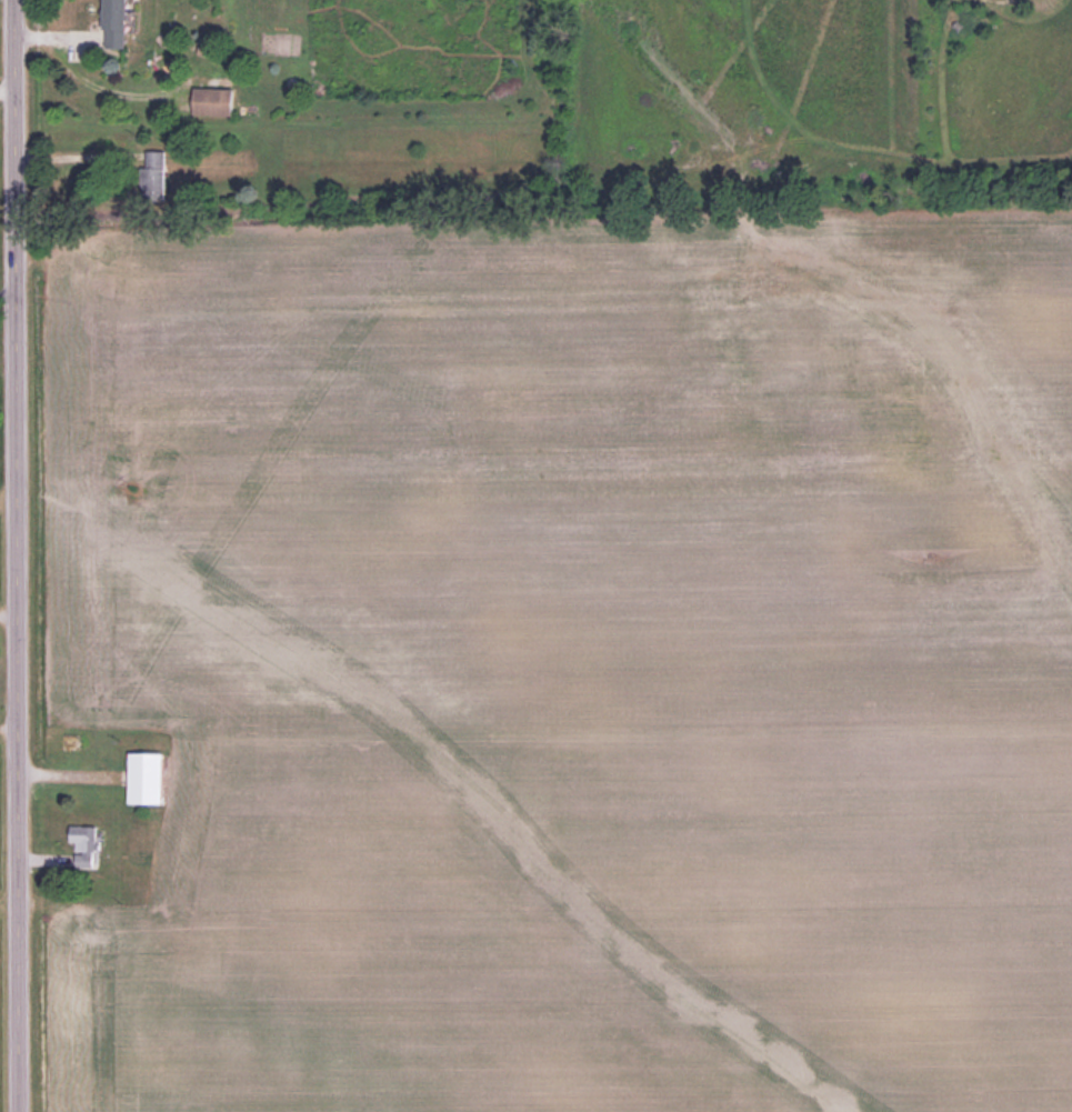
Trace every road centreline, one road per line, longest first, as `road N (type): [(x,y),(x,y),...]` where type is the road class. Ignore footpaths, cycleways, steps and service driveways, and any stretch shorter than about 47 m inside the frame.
road 1 (tertiary): [(15,1111),(10,0)]

